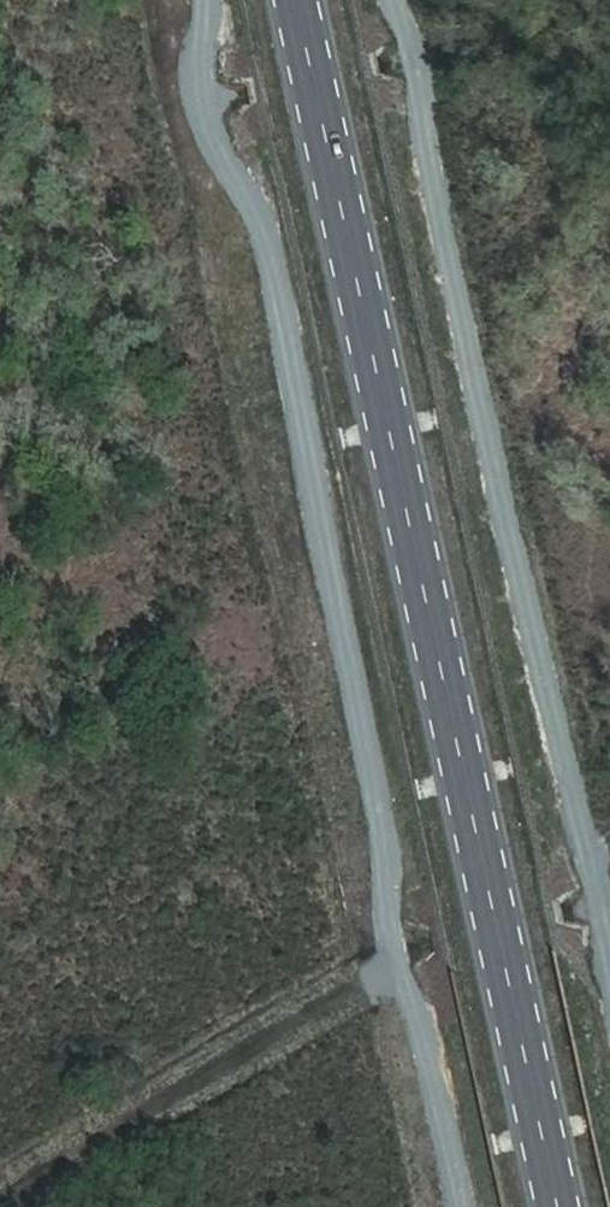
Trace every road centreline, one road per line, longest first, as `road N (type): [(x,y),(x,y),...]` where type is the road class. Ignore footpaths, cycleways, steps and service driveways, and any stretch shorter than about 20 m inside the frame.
road 1 (track): [(466,1206),(399,967),(375,779),(268,236),(211,127),(202,92),(209,0)]
road 2 (primary): [(560,1206),(299,0)]
road 3 (track): [(397,0),(418,62),(473,350),(609,945)]
road 4 (track): [(399,967),(13,1206)]

